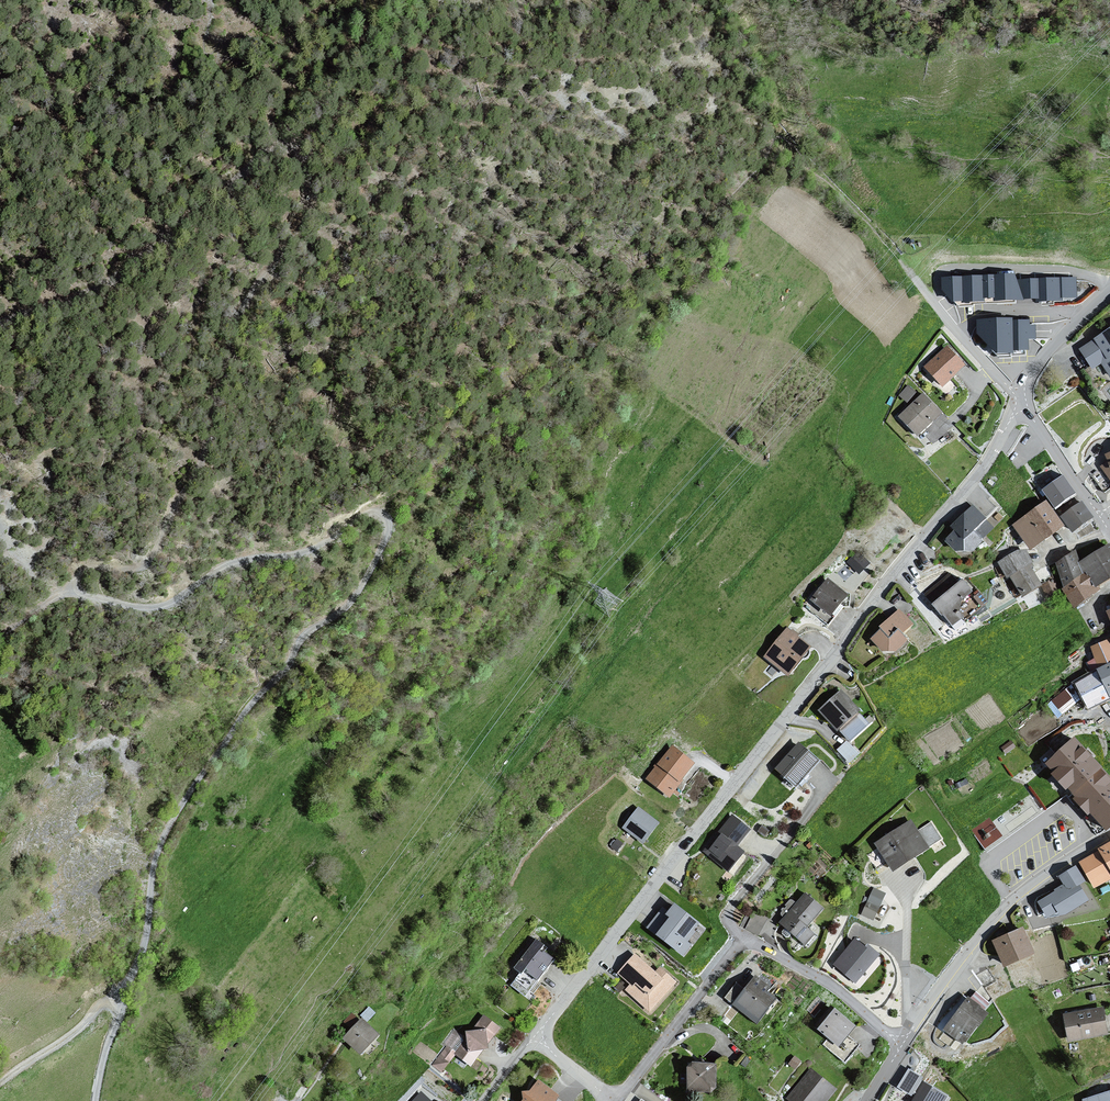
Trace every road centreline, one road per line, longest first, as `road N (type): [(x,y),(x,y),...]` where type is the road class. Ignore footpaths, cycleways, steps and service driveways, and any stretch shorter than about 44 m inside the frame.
road 1 (residential): [(1021,399),(982,470),(659,876),(542,1044)]
road 2 (track): [(73,593),(77,578),(139,567),(159,547),(204,459),(236,319),(300,217),(307,189)]
road 3 (track): [(0,325),(94,290),(279,145),(293,143),(302,153),(307,189)]
road 4 (residential): [(1109,838),(1007,907),(903,1045)]
road 5 (residential): [(617,1100),(742,939)]
road 6 (residential): [(742,939),(730,911),(833,784)]
road 7 (residential): [(903,1045),(826,982),(742,939)]
road 8 (track): [(910,273),(783,128)]
road 9 (residential): [(1021,399),(960,339),(910,273)]
road 10 (residential): [(1099,514),(1021,399)]
road 11 (unclassified): [(1021,399),(1039,362),(1109,295)]
road 12 (track): [(111,1006),(0,1087)]

